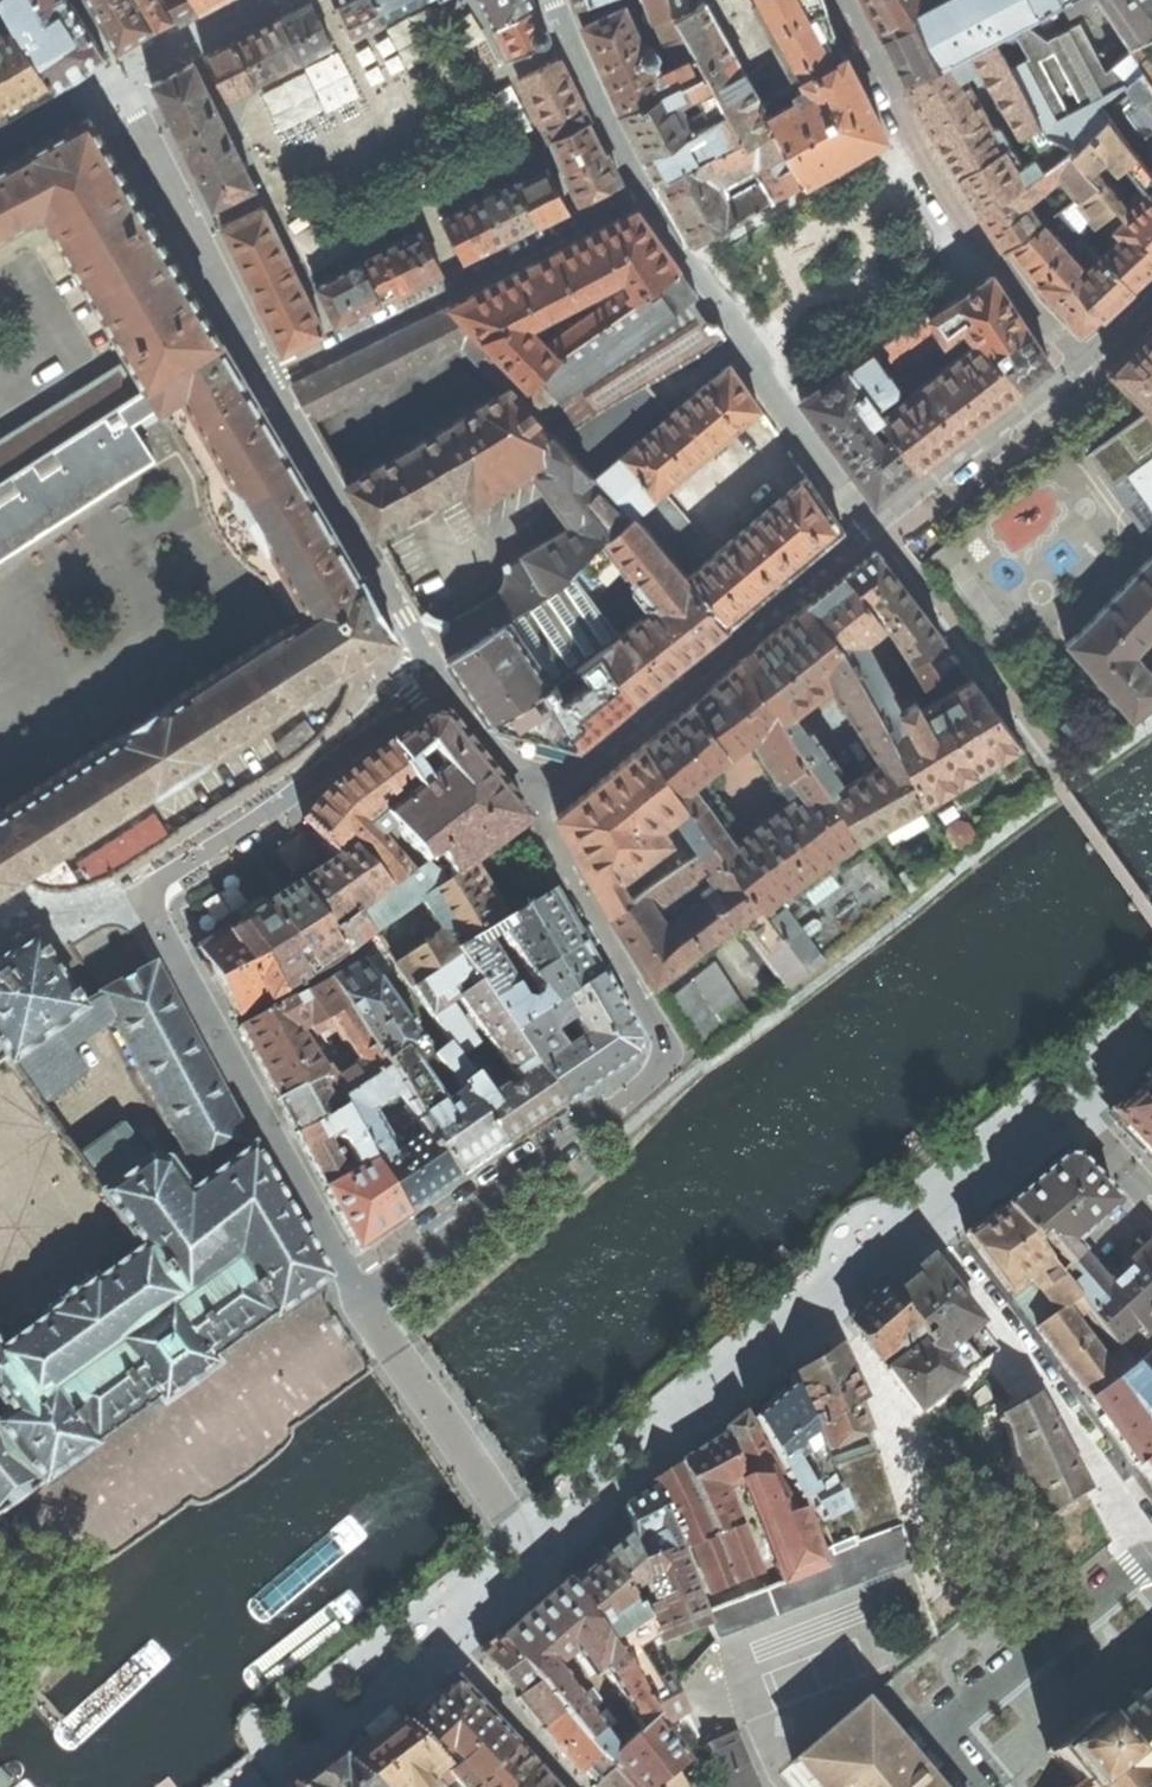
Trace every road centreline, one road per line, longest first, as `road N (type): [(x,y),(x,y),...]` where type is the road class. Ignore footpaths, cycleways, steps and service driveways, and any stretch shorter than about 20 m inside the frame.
road 1 (residential): [(543,780),(541,813),(663,1040),(662,1066),(362,1300),(148,896),(152,883),(446,685)]
road 2 (residential): [(931,1218),(538,1558),(249,1786)]
road 3 (residential): [(845,0),(915,130),(1003,266),(1079,364)]
road 4 (residential): [(270,375),(643,187)]
road 5 (residential): [(543,780),(581,764),(874,529)]
road 6 (residential): [(643,187),(790,419),(874,529)]
road 7 (residential): [(270,375),(446,685)]
road 8 (residential): [(113,81),(270,375)]
road 9 (residential): [(874,529),(1079,364)]
road 10 (residential): [(554,0),(643,187)]
road 11 (residential): [(1070,1110),(931,1218)]
road 12 (residential): [(264,0),(126,74)]
road 13 (residential): [(446,685),(493,749),(543,780)]
road 14 (residential): [(113,81),(0,142)]
road 15 (residential): [(1070,1110),(1151,1199)]

